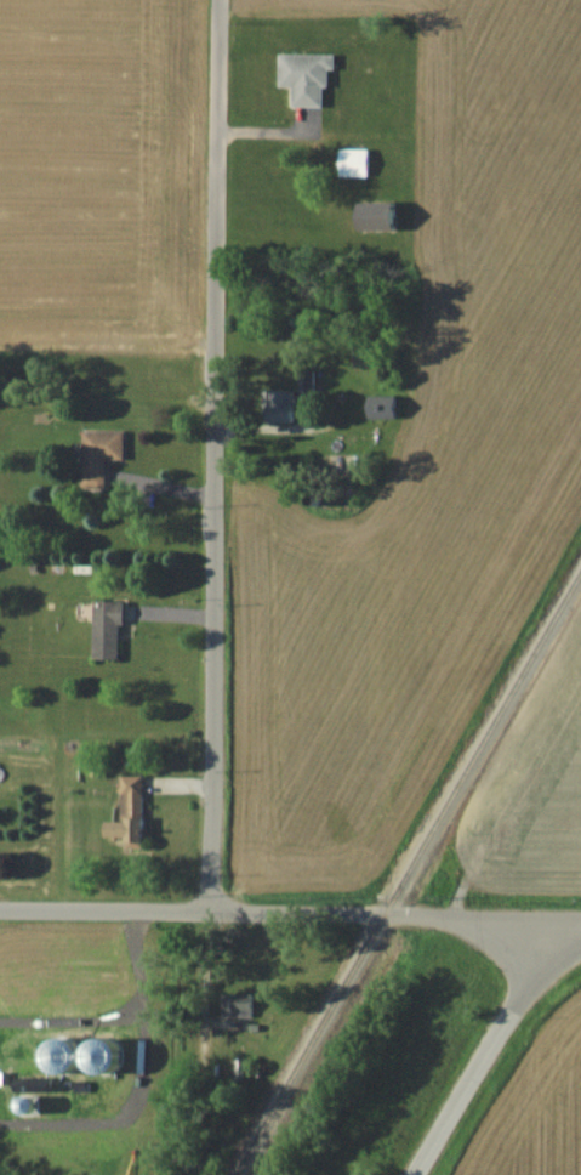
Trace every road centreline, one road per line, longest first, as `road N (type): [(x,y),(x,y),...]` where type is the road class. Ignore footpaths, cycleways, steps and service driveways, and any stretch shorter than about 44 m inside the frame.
road 1 (residential): [(207,913),(220,0)]
road 2 (residential): [(580,915),(0,910)]
road 3 (residential): [(412,1174),(506,1015),(528,960),(531,915)]

